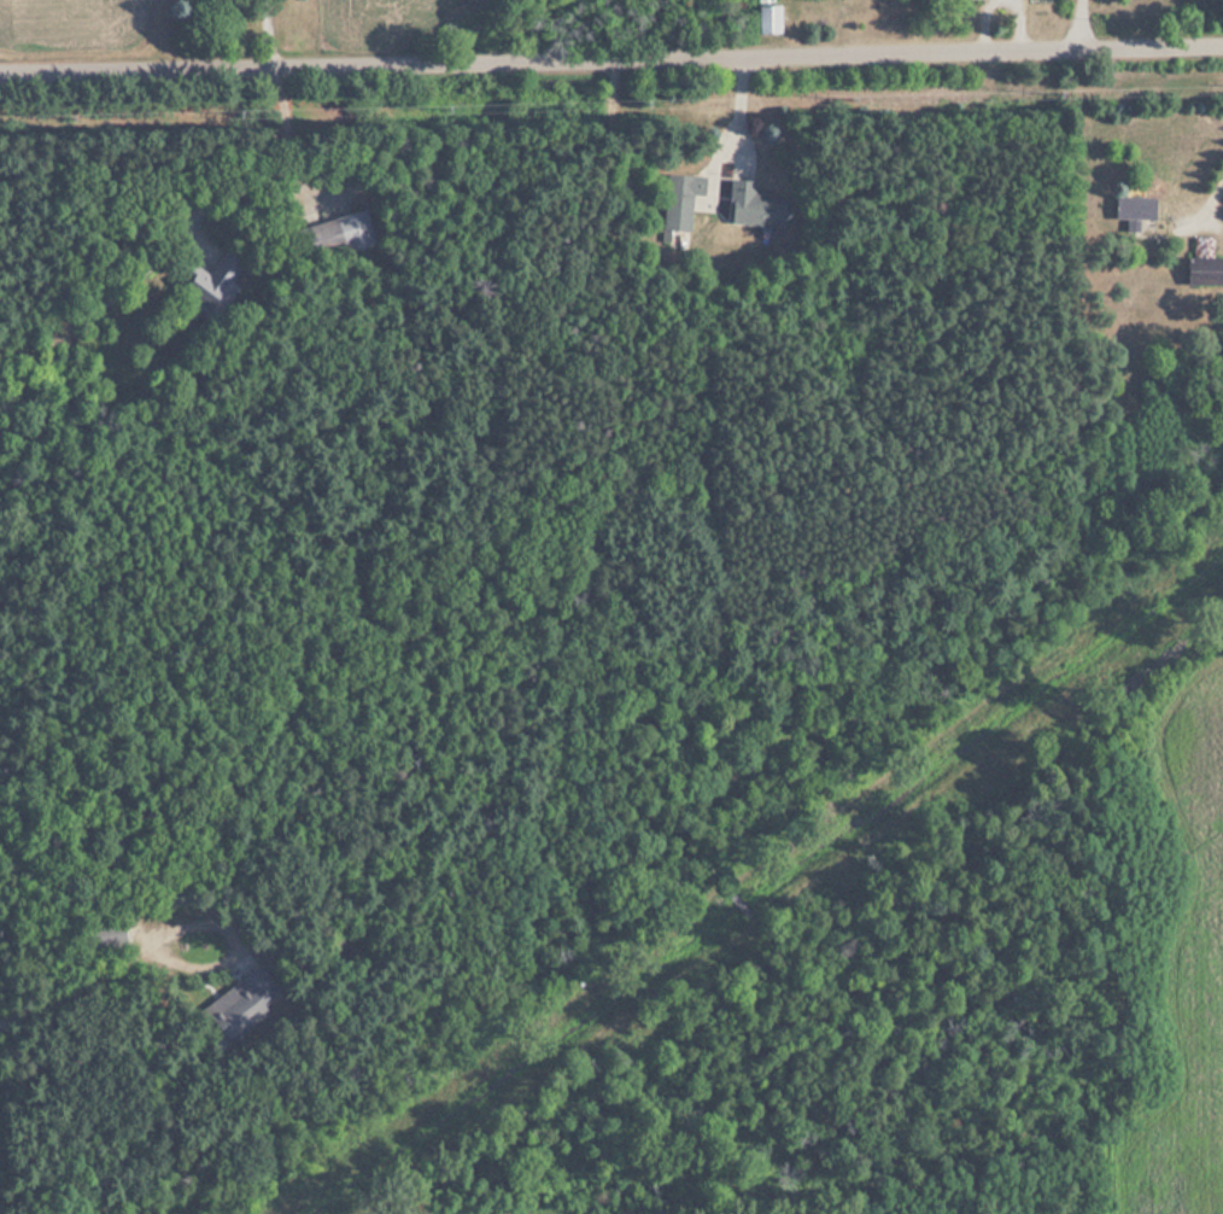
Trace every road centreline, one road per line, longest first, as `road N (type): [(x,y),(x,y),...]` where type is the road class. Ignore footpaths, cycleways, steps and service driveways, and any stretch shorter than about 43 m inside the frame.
road 1 (residential): [(0,76),(1222,48)]

